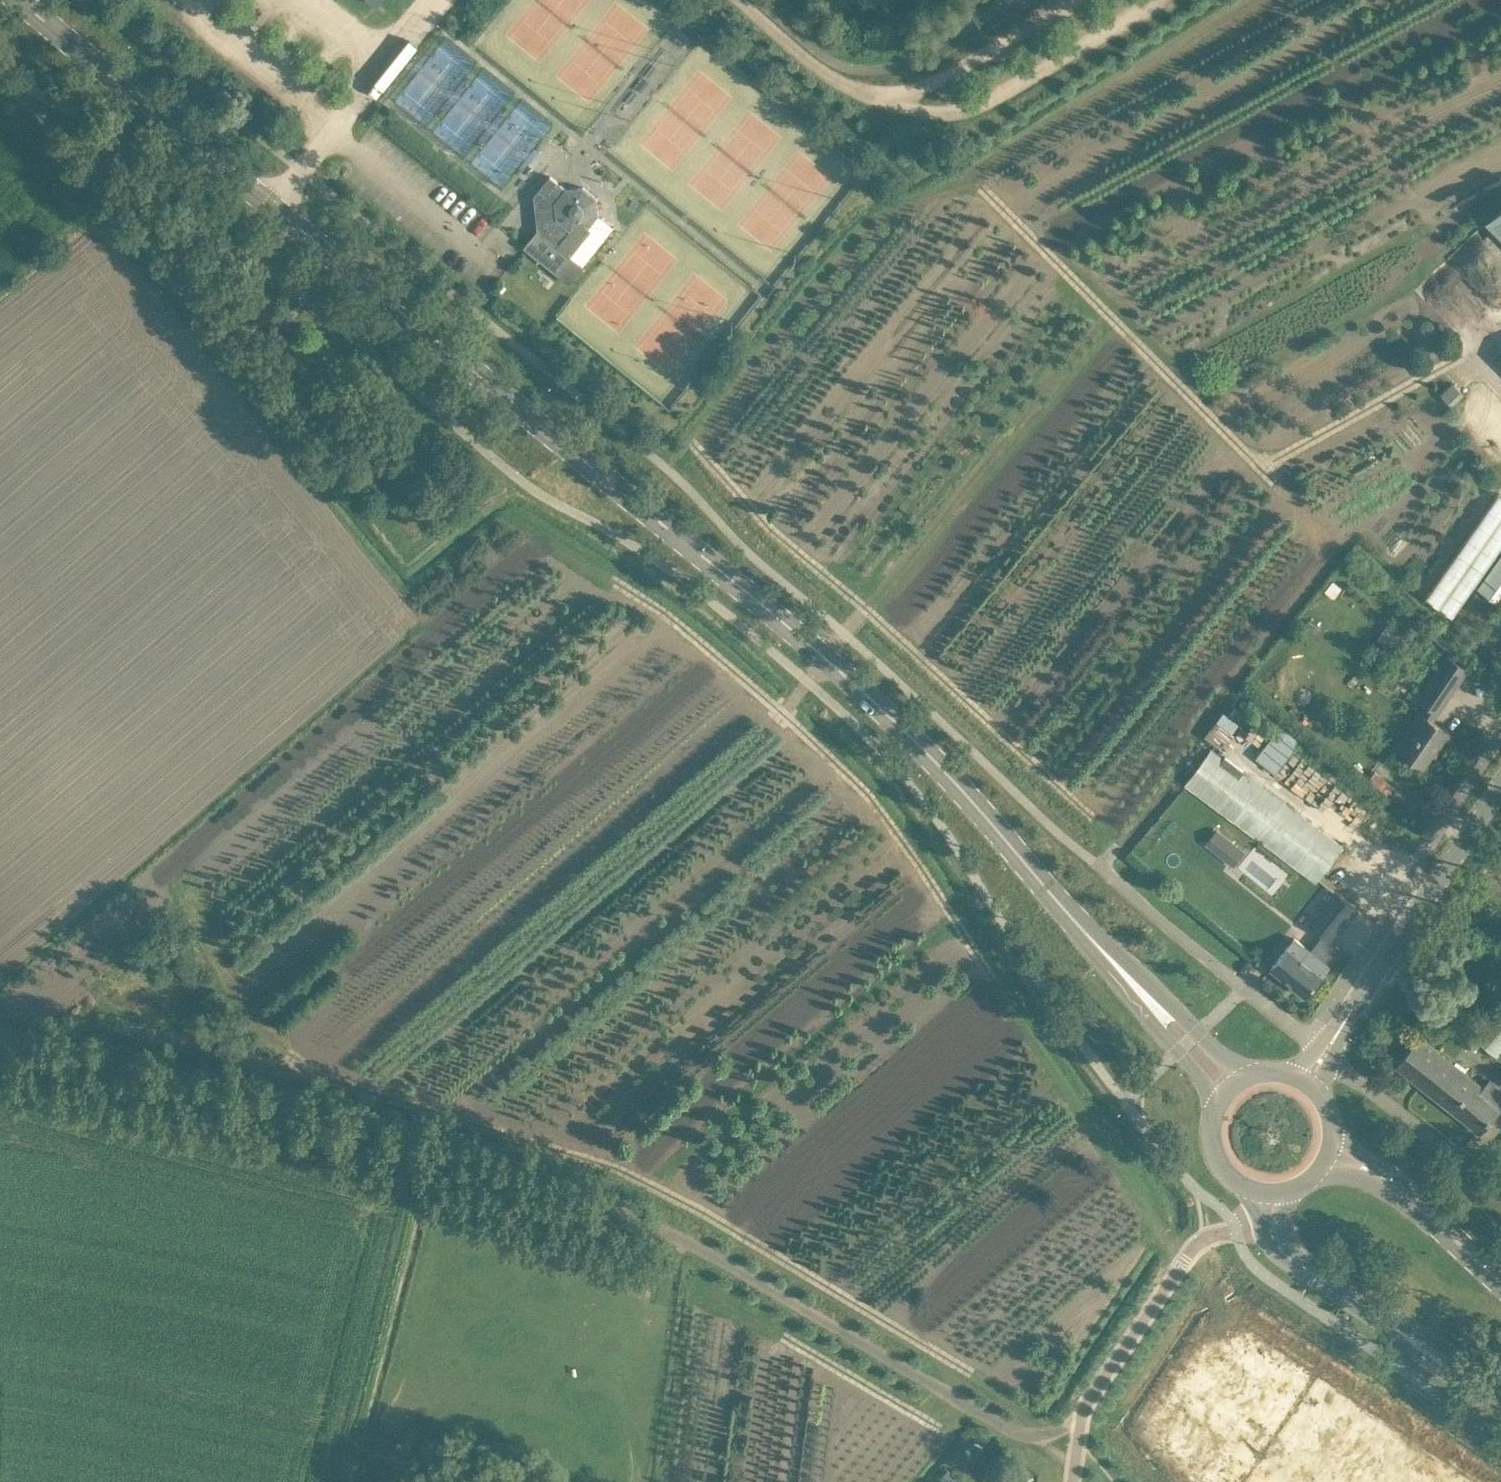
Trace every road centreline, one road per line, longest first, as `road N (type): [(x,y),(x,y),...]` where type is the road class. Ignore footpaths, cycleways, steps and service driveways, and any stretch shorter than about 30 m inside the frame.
road 1 (tertiary): [(1234,1083),(873,696),(22,0)]
road 2 (track): [(0,1033),(599,1205),(763,1283),(1022,1432),(1043,1437),(1082,1417)]
road 3 (unclassified): [(1309,1077),(1500,790)]
road 4 (unclassified): [(1235,1230),(1202,1238),(1183,1258),(1085,1408),(1073,1481)]
road 5 (tertiary): [(1500,1389),(1305,1268),(1281,1250),(1267,1224)]
road 6 (unclassified): [(1304,1036),(1091,859)]
road 7 (tertiary): [(1500,1280),(1382,1182)]
road 8 (tertiary): [(1234,1083),(1216,1113),(1216,1147),(1235,1176),(1267,1190)]

